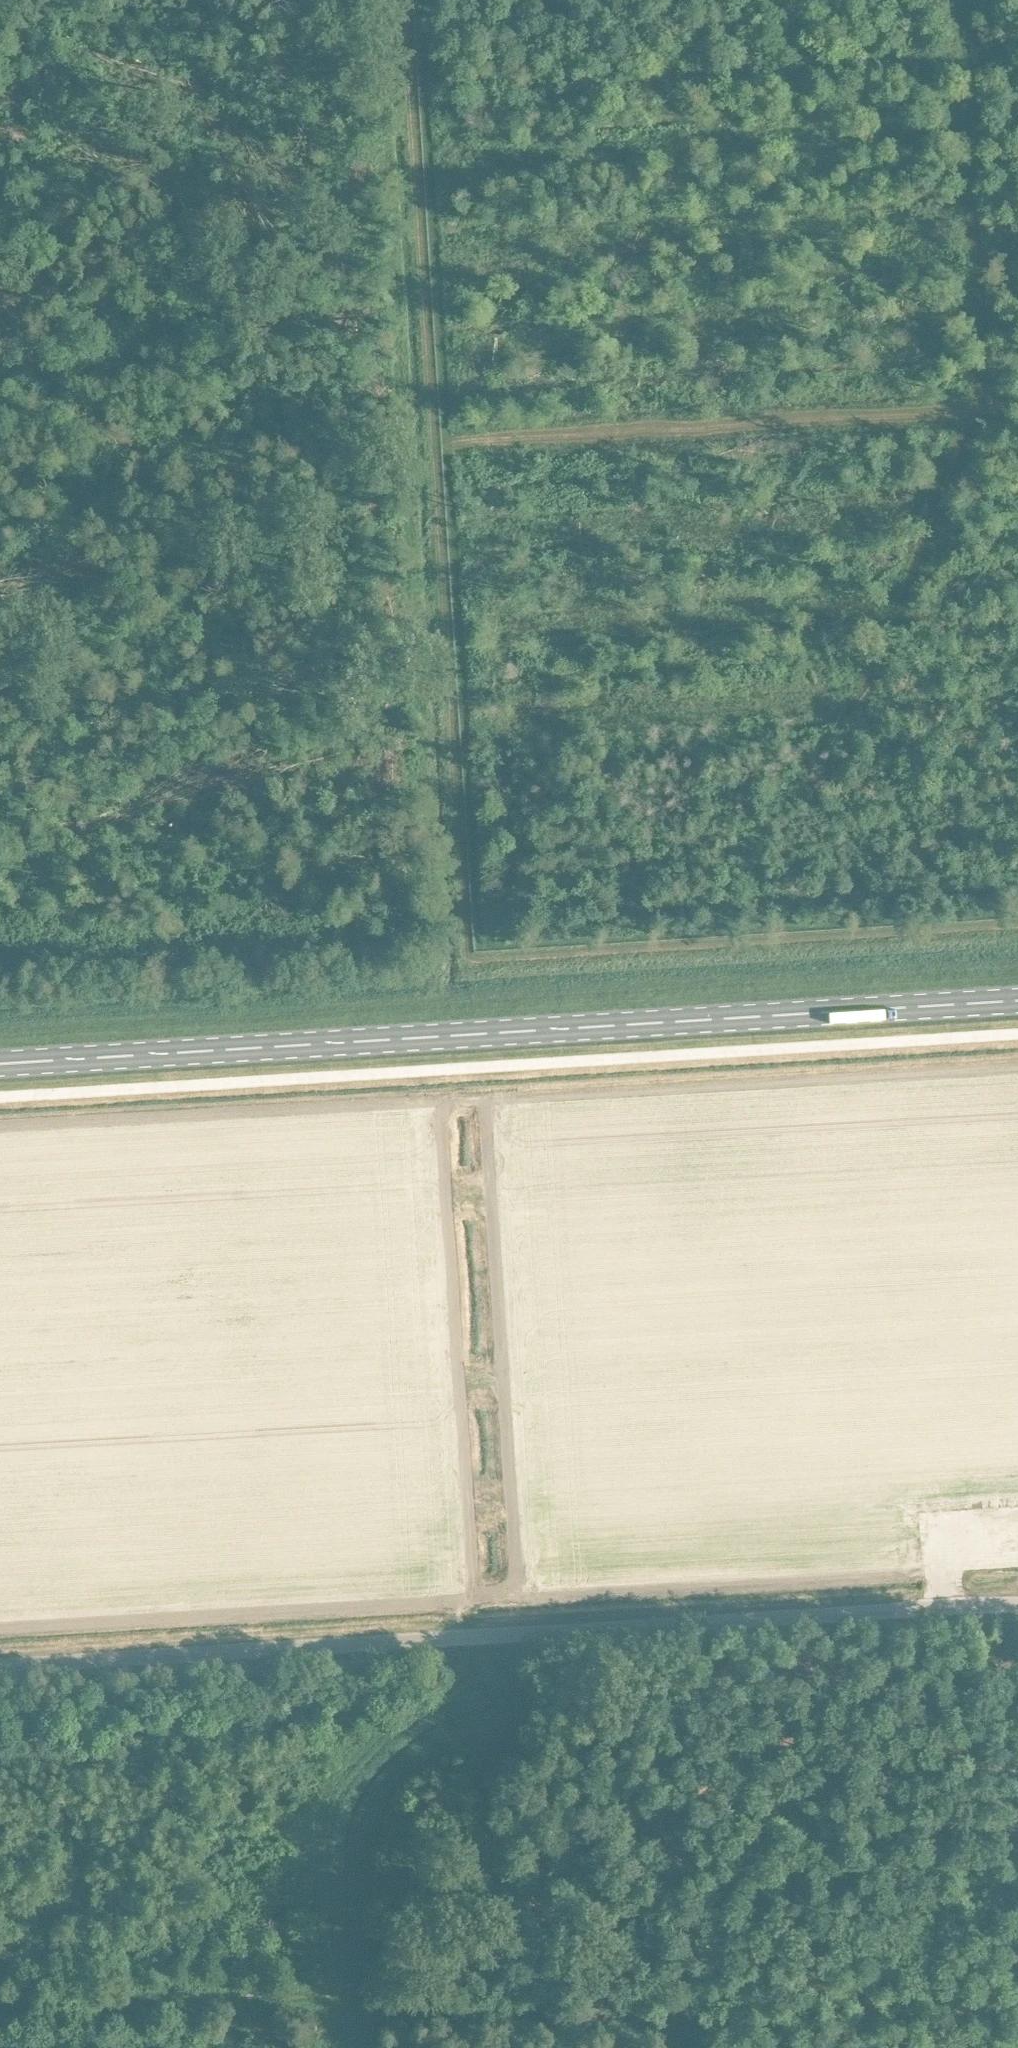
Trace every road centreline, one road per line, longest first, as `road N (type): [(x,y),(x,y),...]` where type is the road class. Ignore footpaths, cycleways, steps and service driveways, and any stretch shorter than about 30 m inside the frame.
road 1 (primary): [(0,1070),(1017,1006)]
road 2 (unclassified): [(1017,1619),(917,1613),(0,1663)]
road 3 (track): [(459,709),(478,970),(1017,935)]

